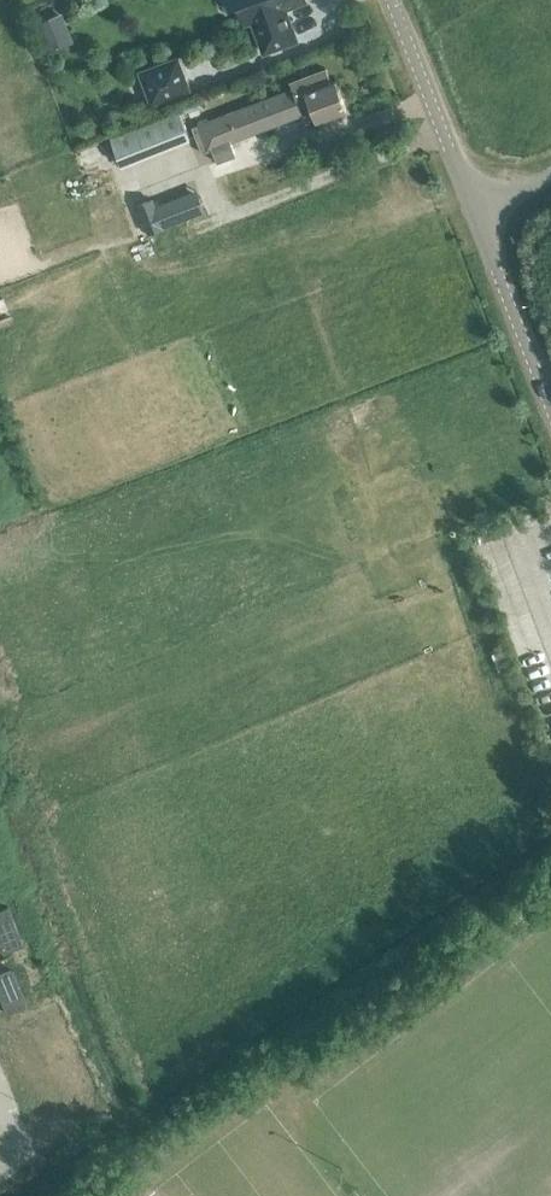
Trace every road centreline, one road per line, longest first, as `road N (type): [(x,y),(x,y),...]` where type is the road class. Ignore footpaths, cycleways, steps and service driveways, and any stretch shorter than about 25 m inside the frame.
road 1 (unclassified): [(477,215),(394,0)]
road 2 (unclassified): [(550,408),(477,215)]

